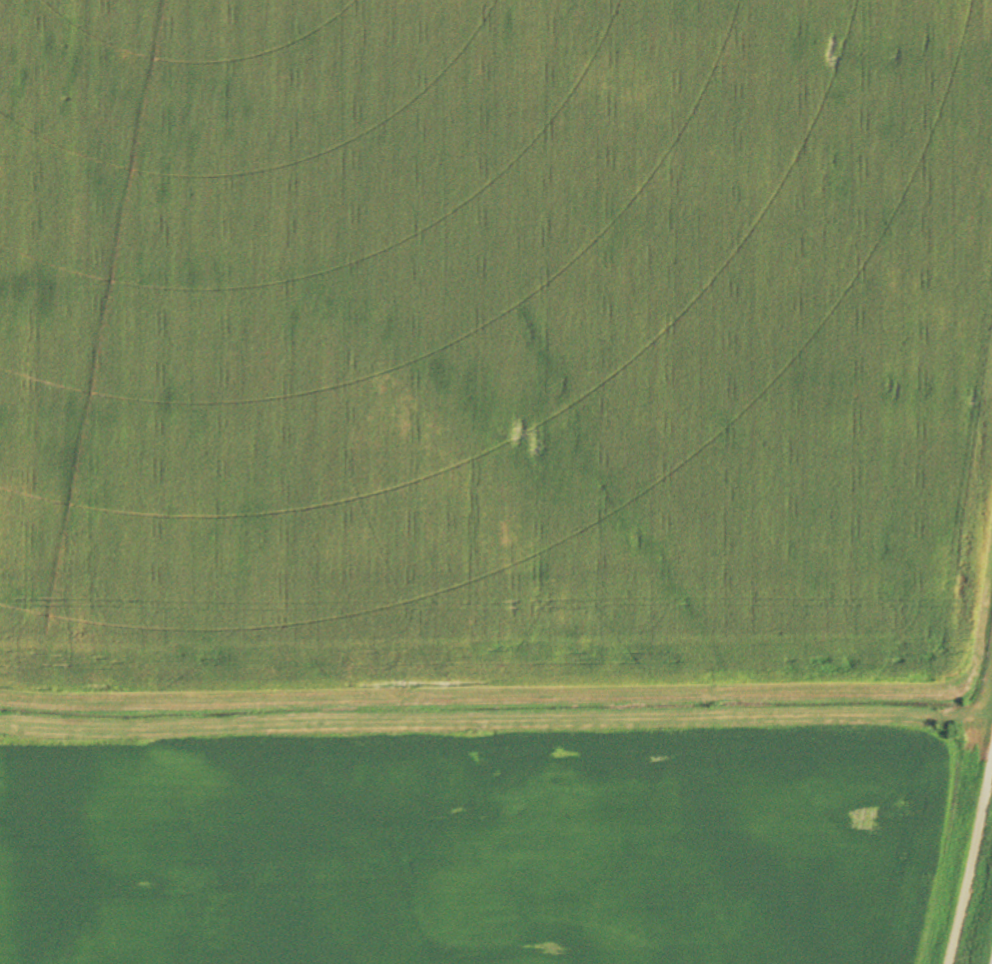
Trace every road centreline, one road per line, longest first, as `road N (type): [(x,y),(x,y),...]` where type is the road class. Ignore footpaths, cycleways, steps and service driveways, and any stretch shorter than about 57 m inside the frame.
road 1 (residential): [(941,963),(991,738)]

